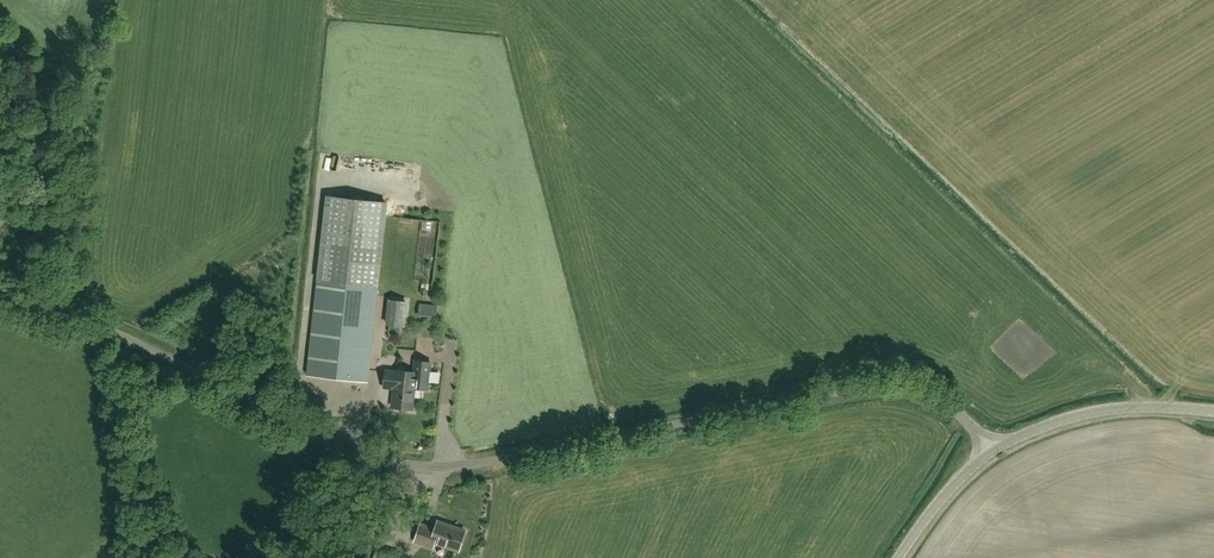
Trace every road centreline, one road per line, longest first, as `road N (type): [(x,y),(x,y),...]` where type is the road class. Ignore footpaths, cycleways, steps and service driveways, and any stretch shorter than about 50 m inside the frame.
road 1 (unclassified): [(995,447),(938,400),(890,385),(450,462),(362,448)]
road 2 (unclassified): [(362,448),(136,336),(0,297)]
road 3 (unclassified): [(995,447),(1064,419),(1130,407),(1213,411)]
road 4 (unclassified): [(897,557),(944,490),(995,447)]
road 5 (unclassified): [(280,557),(362,448)]

